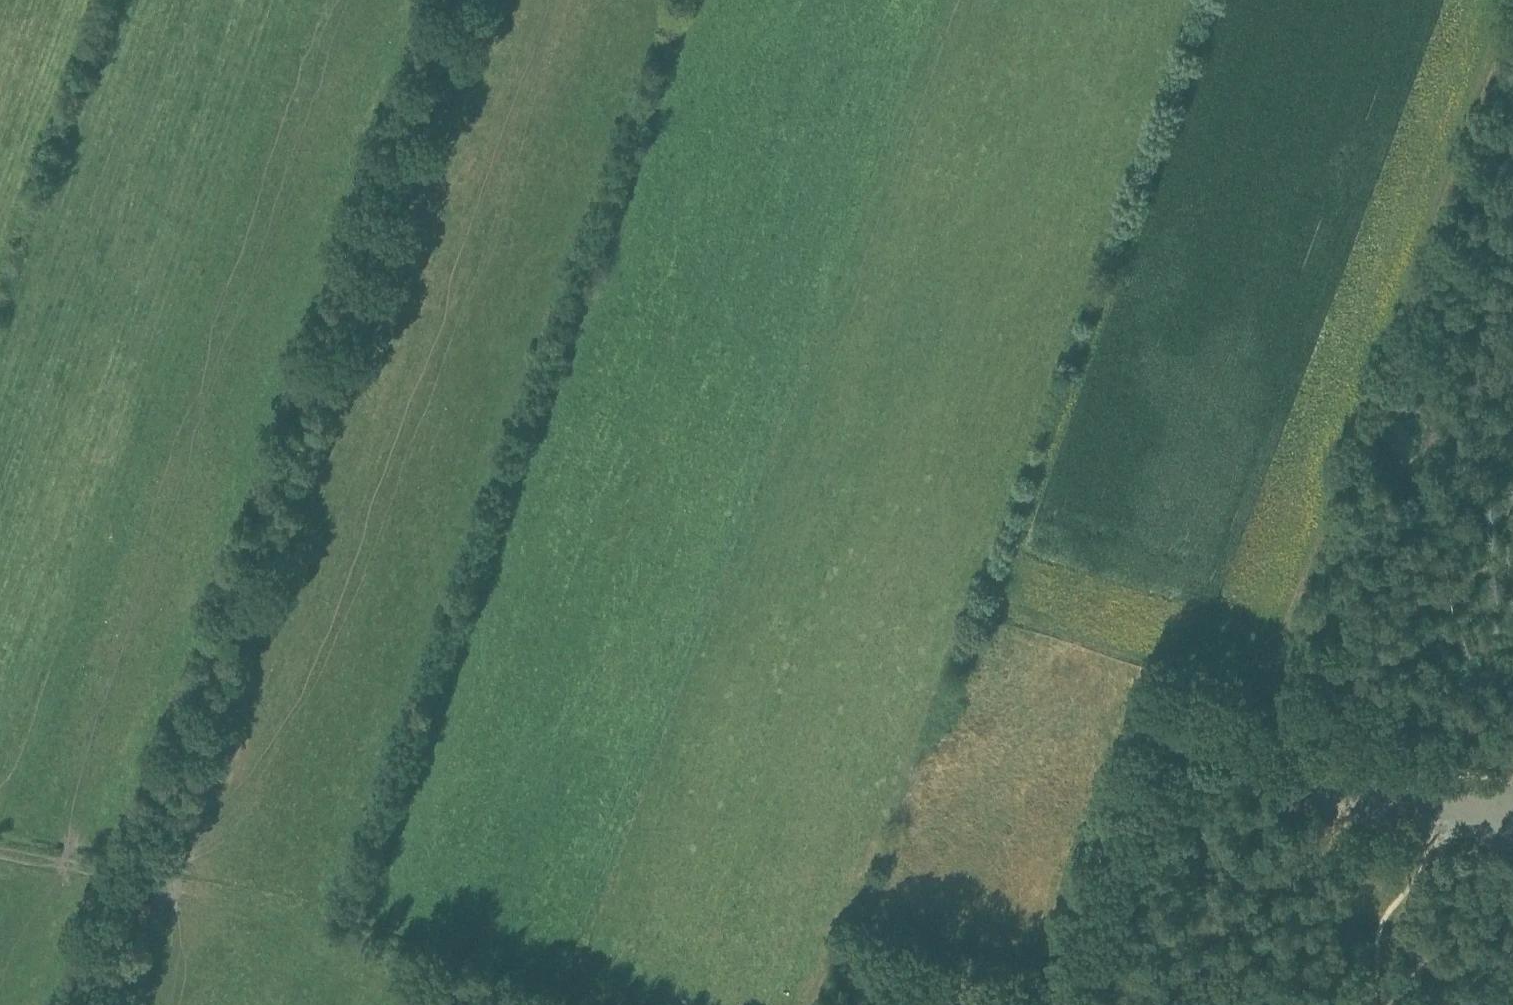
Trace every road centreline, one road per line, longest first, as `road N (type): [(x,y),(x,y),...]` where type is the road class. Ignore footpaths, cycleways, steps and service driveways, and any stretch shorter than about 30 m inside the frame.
road 1 (track): [(78,1004),(448,0)]
road 2 (track): [(1345,770),(1296,862),(1220,940),(1183,1004)]
road 3 (unclassified): [(1345,770),(1512,802)]
road 4 (track): [(126,873),(0,849)]

